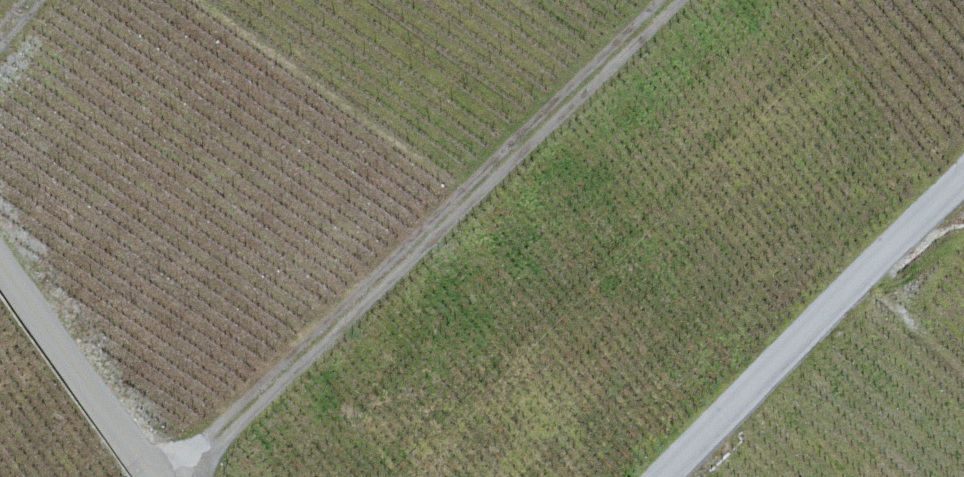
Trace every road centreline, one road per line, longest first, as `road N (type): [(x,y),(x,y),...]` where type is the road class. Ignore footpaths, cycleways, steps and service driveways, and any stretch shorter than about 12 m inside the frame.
road 1 (track): [(181,476),(678,0)]
road 2 (unclassified): [(963,181),(667,476)]
road 3 (unclassified): [(152,476),(0,267)]

